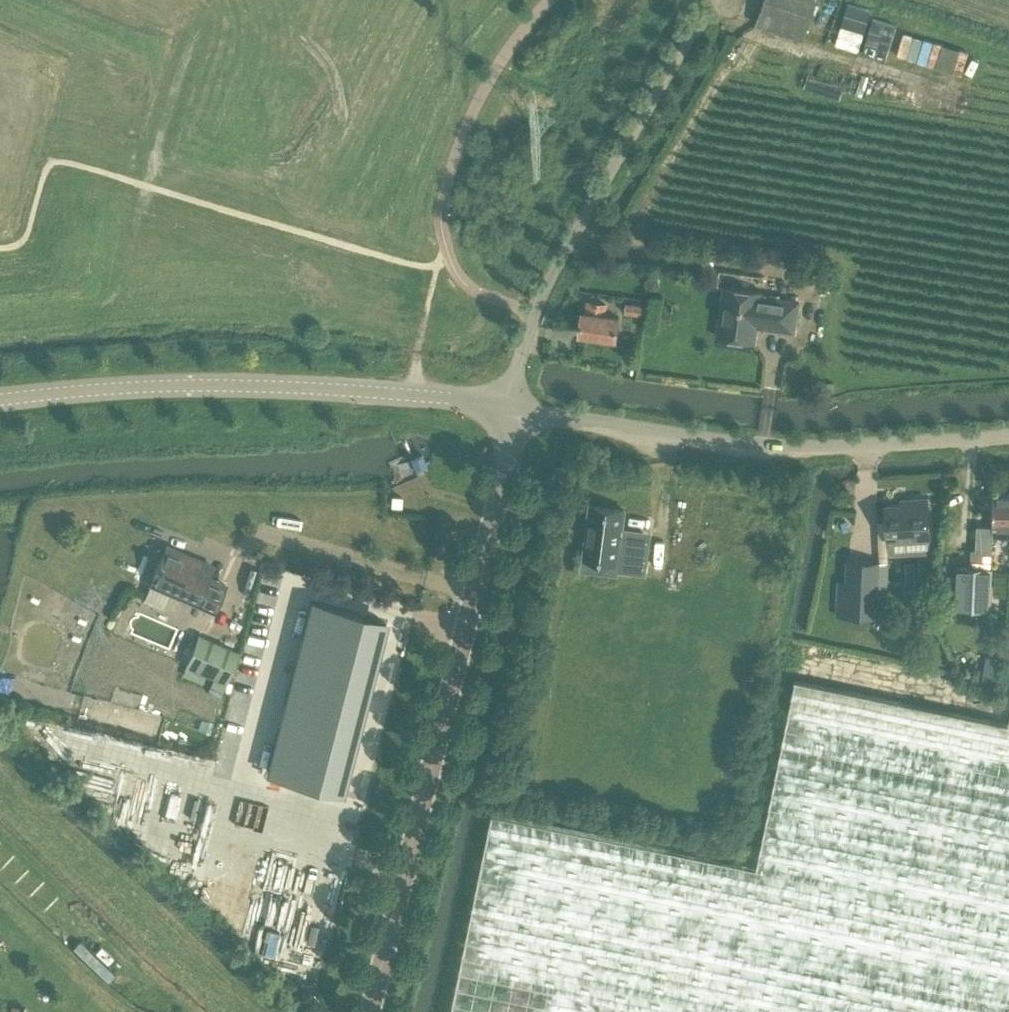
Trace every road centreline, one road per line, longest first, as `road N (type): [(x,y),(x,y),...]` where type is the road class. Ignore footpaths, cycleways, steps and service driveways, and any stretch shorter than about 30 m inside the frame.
road 1 (tertiary): [(371,1011),(509,441),(511,407)]
road 2 (tertiary): [(0,401),(195,384),(419,393),(511,407)]
road 3 (unclassified): [(511,407),(814,446),(1008,436)]
road 4 (unclassified): [(511,407),(556,262),(713,0)]
road 5 (track): [(449,241),(431,285),(419,393)]

